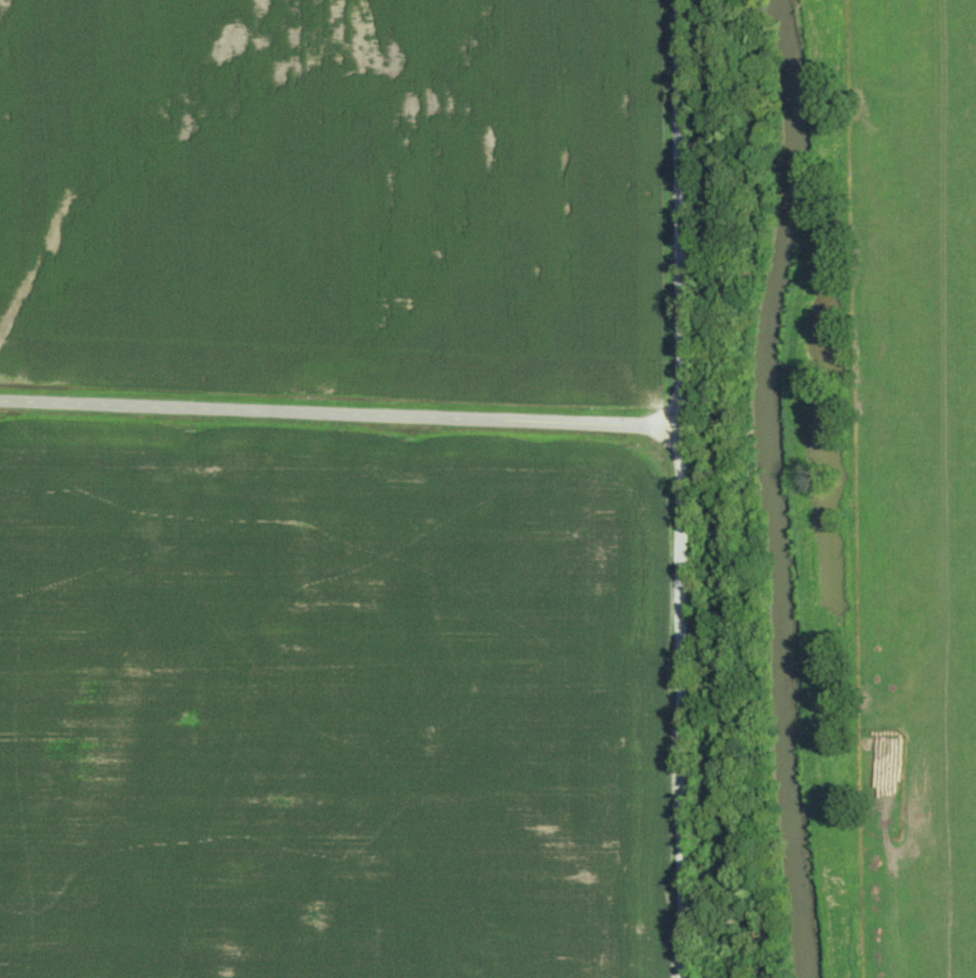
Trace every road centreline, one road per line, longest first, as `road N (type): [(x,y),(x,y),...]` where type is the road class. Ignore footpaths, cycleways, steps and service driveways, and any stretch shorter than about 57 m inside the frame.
road 1 (residential): [(685,977),(680,0)]
road 2 (residential): [(682,425),(0,400)]

